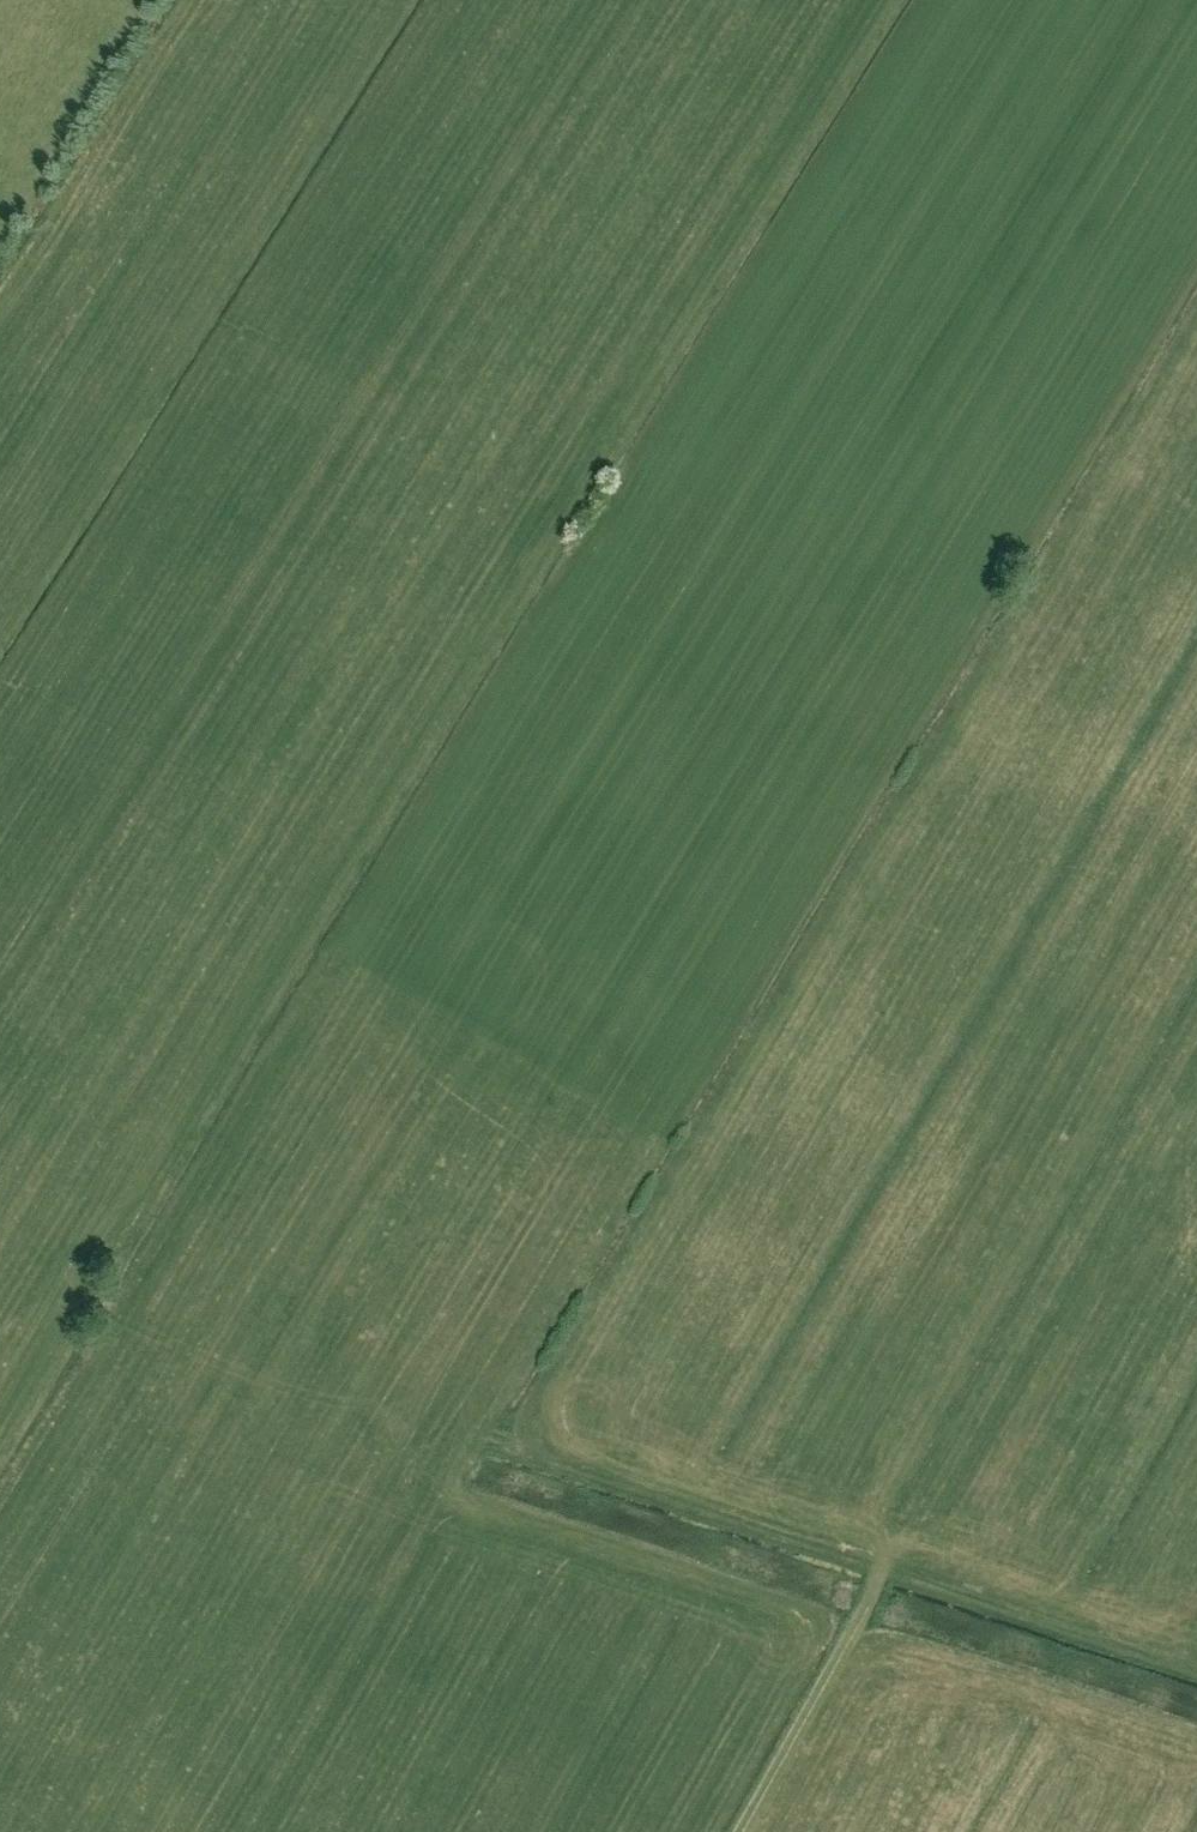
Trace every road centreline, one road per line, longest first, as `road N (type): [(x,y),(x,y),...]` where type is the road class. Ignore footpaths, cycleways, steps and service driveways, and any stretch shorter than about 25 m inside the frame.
road 1 (track): [(883,1576),(746,1831)]

